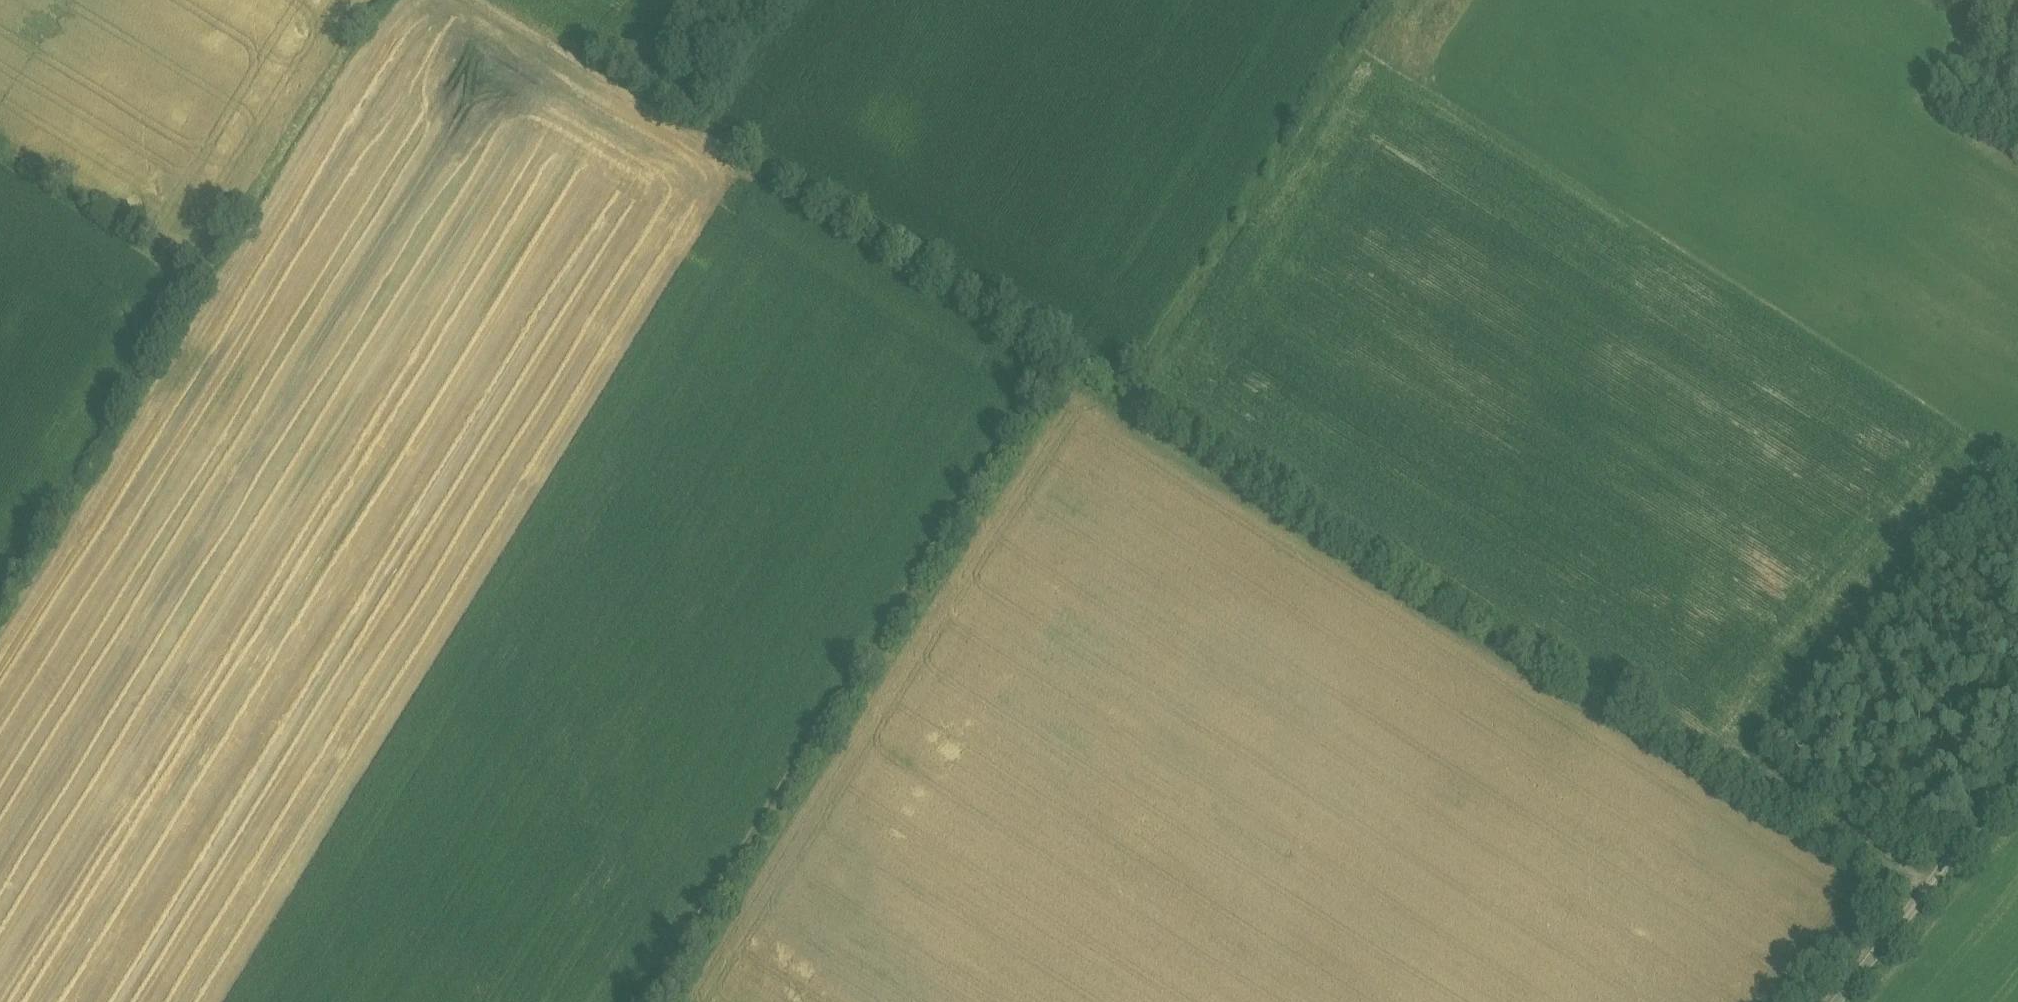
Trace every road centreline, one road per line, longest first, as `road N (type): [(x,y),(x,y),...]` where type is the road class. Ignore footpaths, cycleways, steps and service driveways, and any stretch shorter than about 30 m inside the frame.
road 1 (unclassified): [(2017,805),(1857,1001)]

